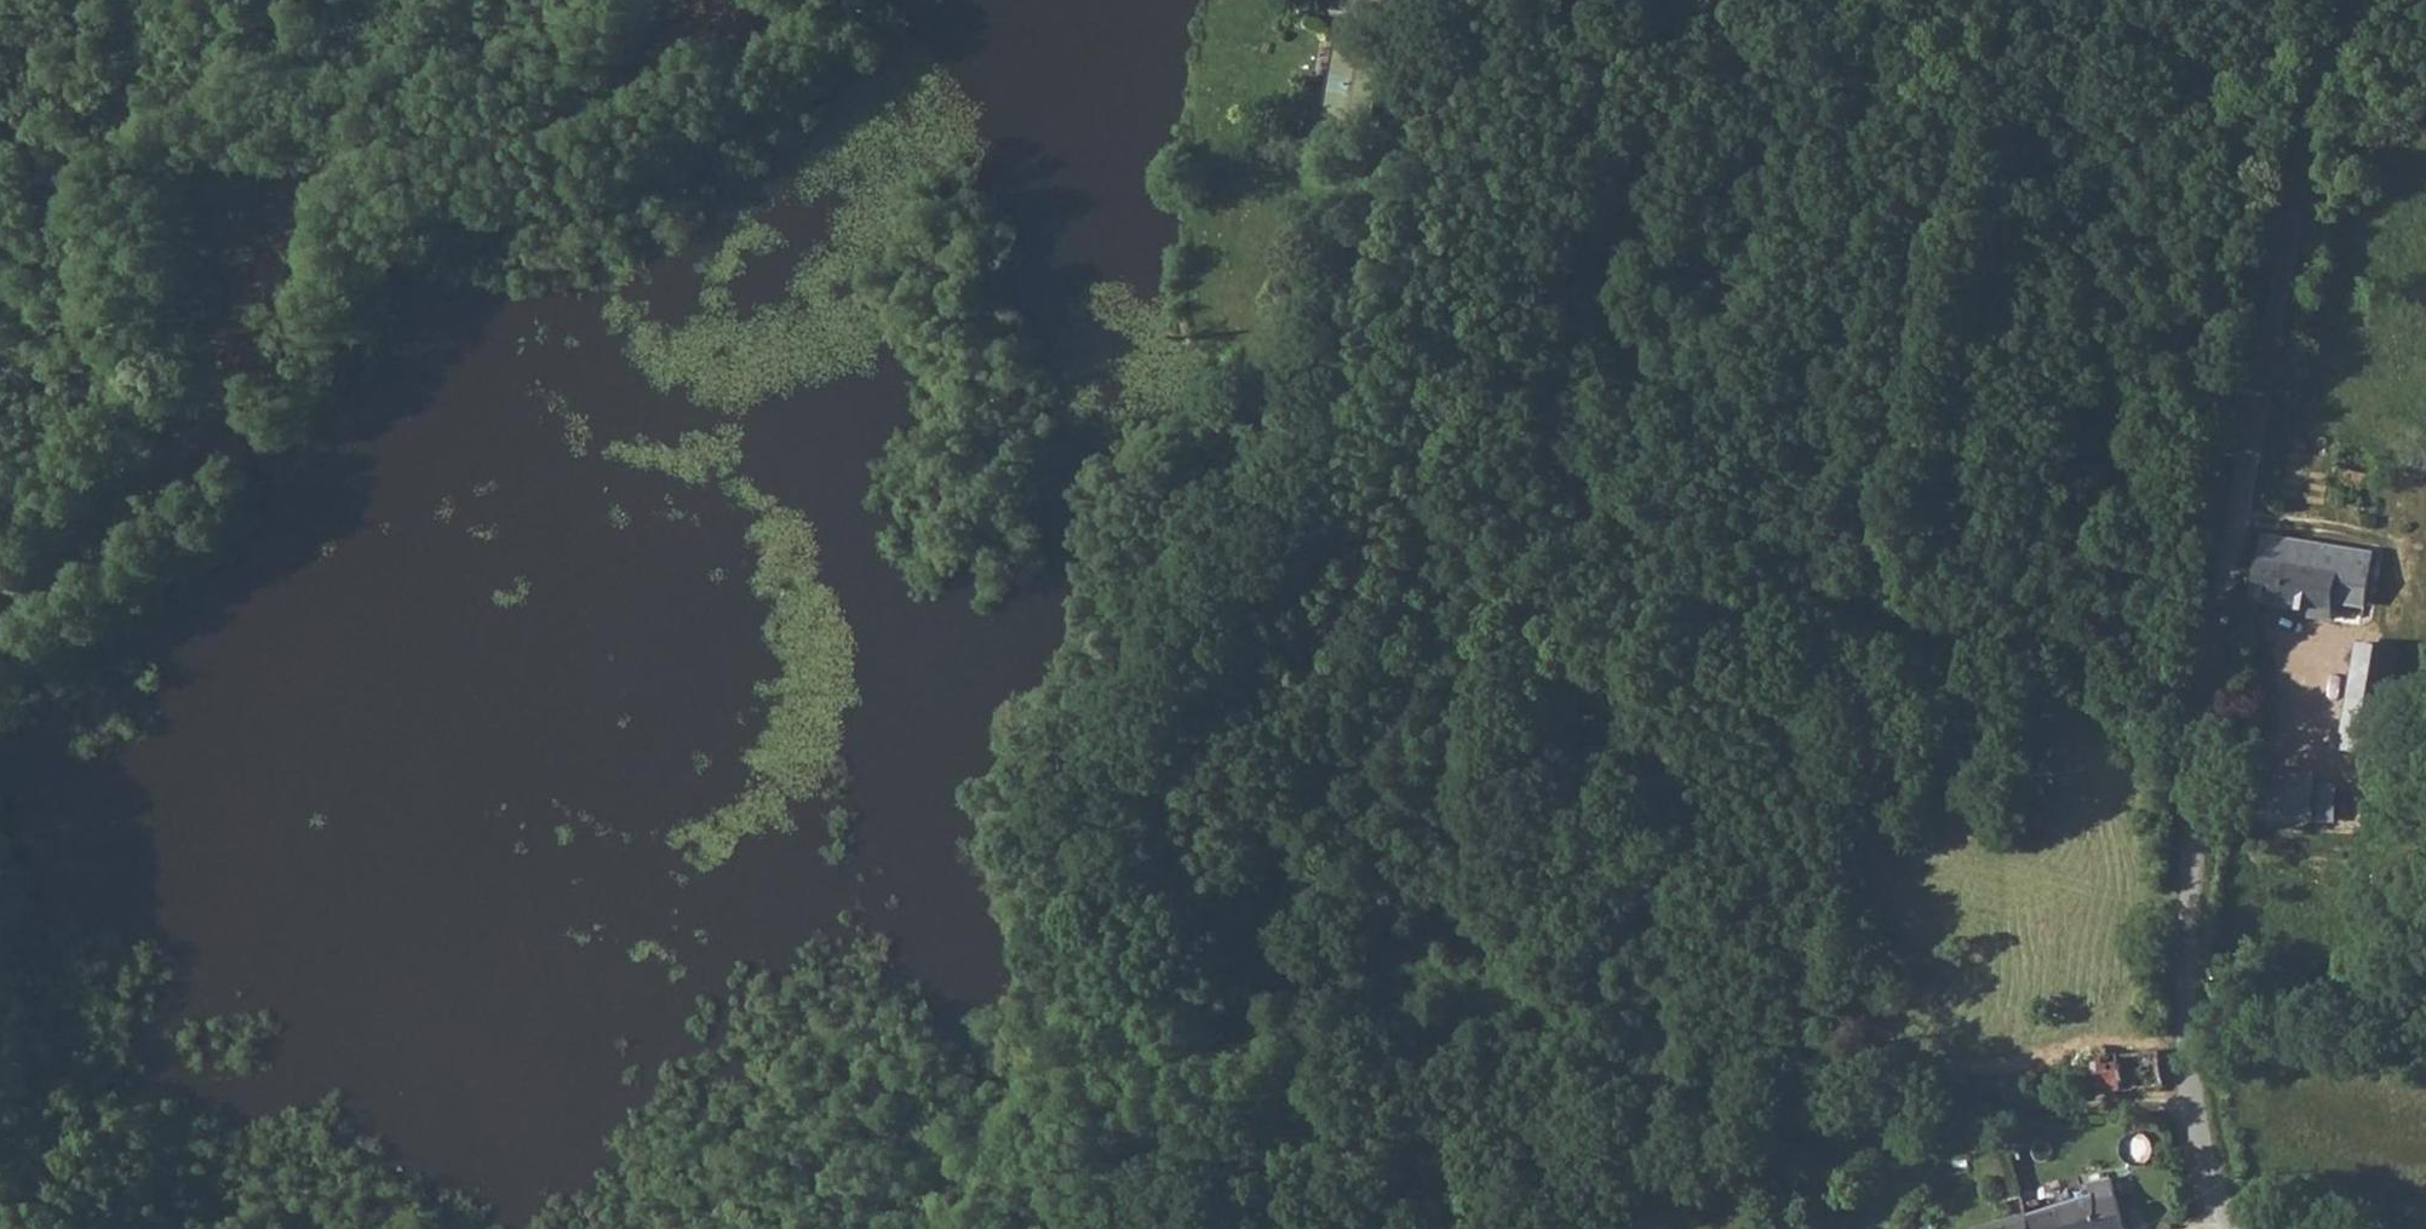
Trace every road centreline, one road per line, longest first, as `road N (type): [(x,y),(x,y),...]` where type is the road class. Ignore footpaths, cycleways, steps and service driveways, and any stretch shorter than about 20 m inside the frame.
road 1 (unclassified): [(2234,1228),(2209,1191),(2185,1090),(2189,846),(2217,641),(2329,76),(2374,0)]

